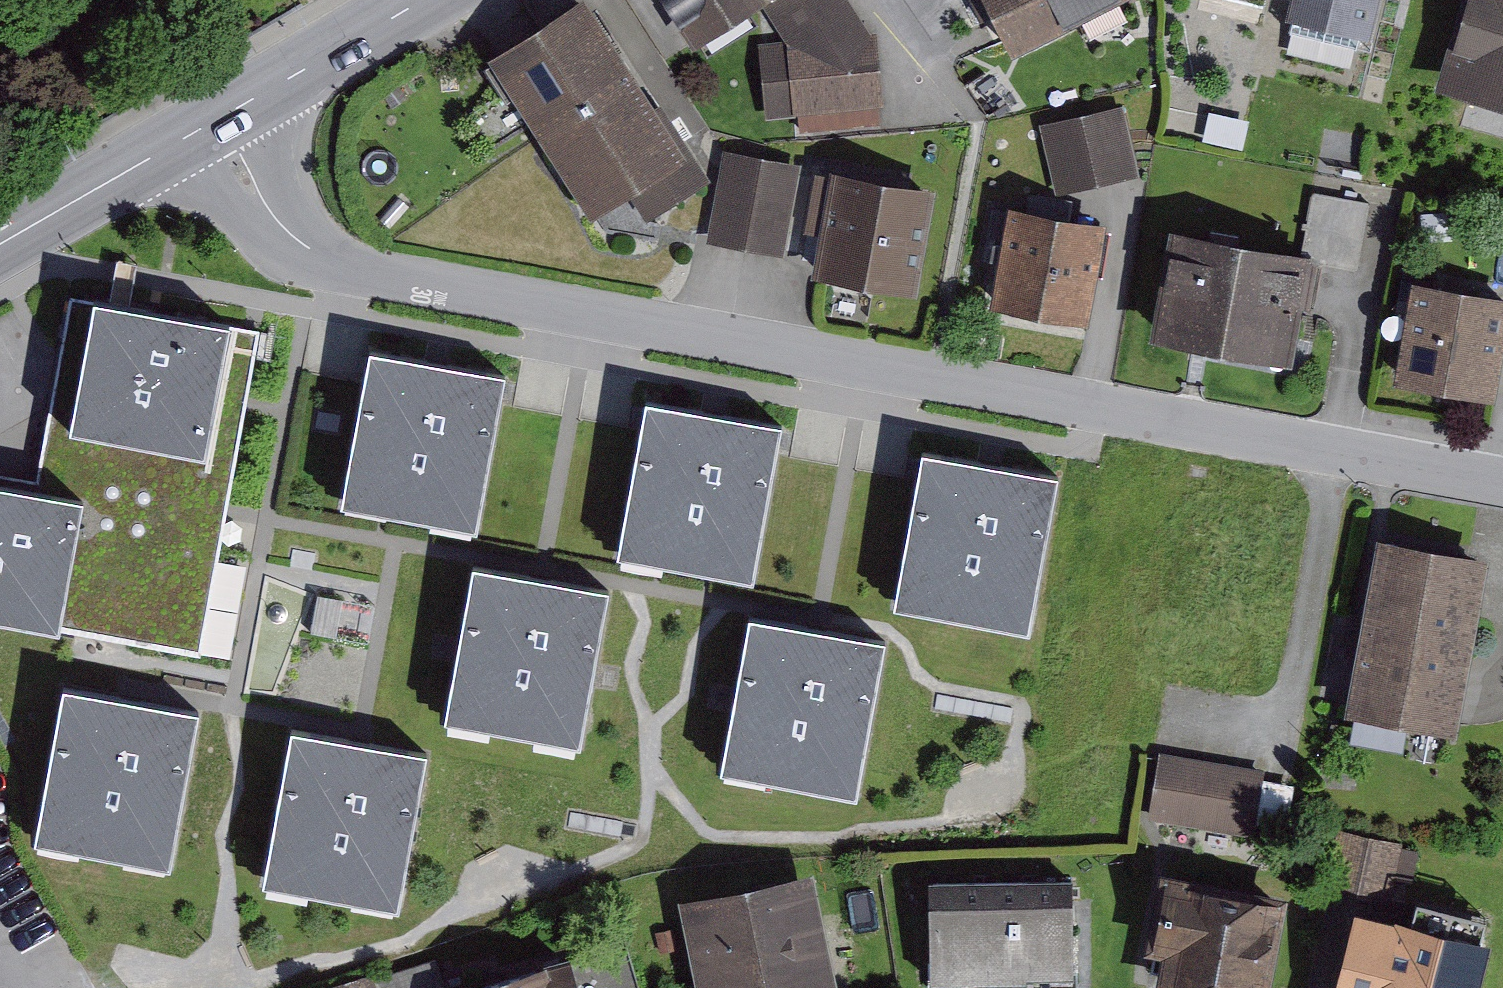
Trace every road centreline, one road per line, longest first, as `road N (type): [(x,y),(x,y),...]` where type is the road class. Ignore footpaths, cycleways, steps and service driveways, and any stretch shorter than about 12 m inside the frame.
road 1 (residential): [(1502,482),(358,270),(301,243),(260,194),(221,118)]
road 2 (tertiary): [(0,244),(221,118)]
road 3 (tertiary): [(221,118),(418,0)]

